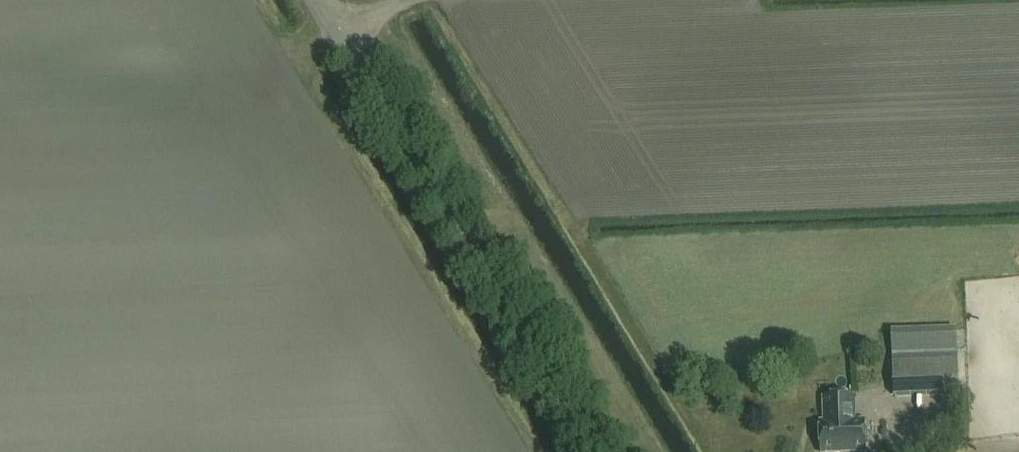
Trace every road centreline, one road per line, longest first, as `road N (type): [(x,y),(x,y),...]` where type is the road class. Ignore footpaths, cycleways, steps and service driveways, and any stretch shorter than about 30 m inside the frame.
road 1 (unclassified): [(593,451),(313,0)]

